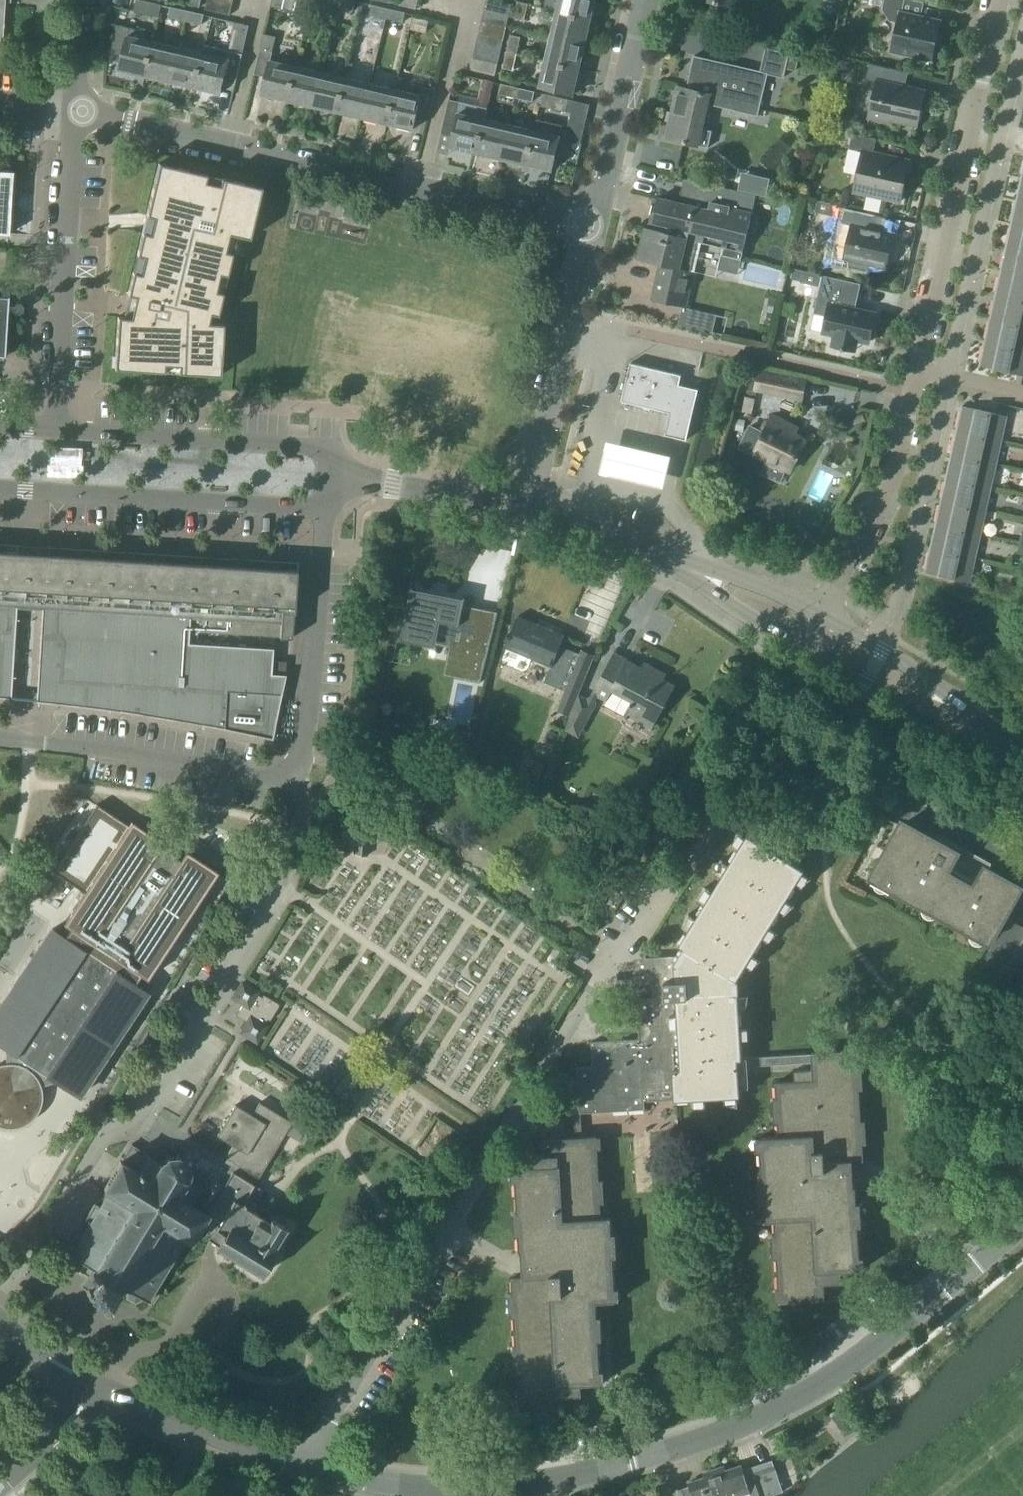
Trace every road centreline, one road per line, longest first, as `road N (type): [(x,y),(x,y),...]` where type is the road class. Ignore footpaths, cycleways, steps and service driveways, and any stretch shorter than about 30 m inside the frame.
road 1 (residential): [(804,685),(459,1207),(303,1468)]
road 2 (residential): [(0,739),(289,776),(310,754),(326,510)]
road 3 (residential): [(550,1482),(701,1442),(824,1385),(1022,1216)]
road 4 (residential): [(593,230),(76,110)]
road 5 (residential): [(996,0),(914,369)]
road 6 (tertiary): [(0,489),(326,510)]
road 7 (residential): [(62,430),(76,110)]
road 8 (tertiary): [(360,481),(316,448),(62,430)]
road 9 (tertiary): [(809,630),(663,553),(532,510)]
road 10 (residential): [(532,510),(593,230)]
road 11 (residential): [(914,369),(895,476),(809,630)]
road 12 (tertiary): [(1022,747),(809,630)]
road 13 (residential): [(593,230),(647,0)]
road 14 (tertiary): [(532,510),(360,481)]
road 15 (residential): [(0,1485),(49,1443),(93,1386)]
road 16 (unclassified): [(1022,861),(907,795)]

